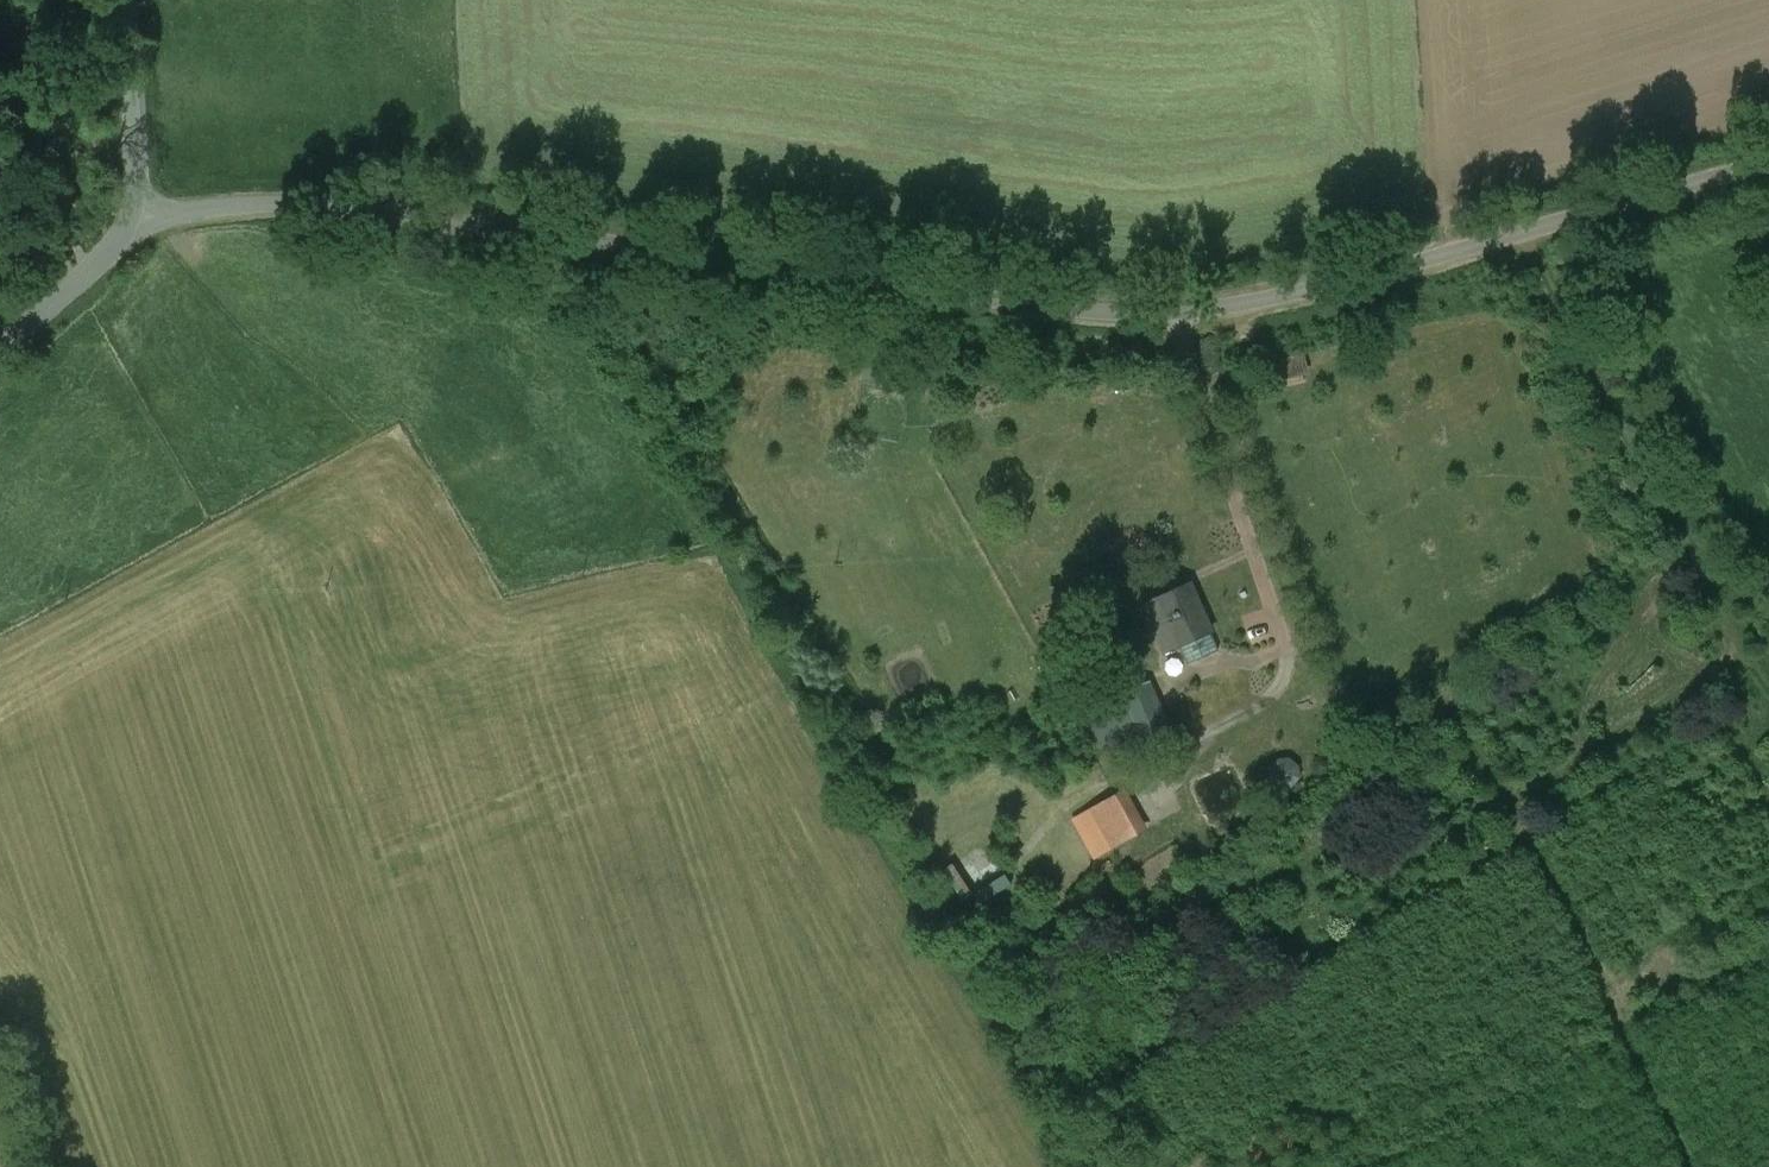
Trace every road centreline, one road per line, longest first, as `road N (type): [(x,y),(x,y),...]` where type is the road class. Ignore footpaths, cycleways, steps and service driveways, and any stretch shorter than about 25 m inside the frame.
road 1 (unclassified): [(117,249),(149,222),(202,201),(281,197),(1059,315),(1174,322),(1539,233),(1768,166)]
road 2 (track): [(1539,233),(1768,672)]
road 3 (unclassified): [(127,0),(140,196),(117,249)]
road 4 (unclassified): [(117,249),(0,345)]

